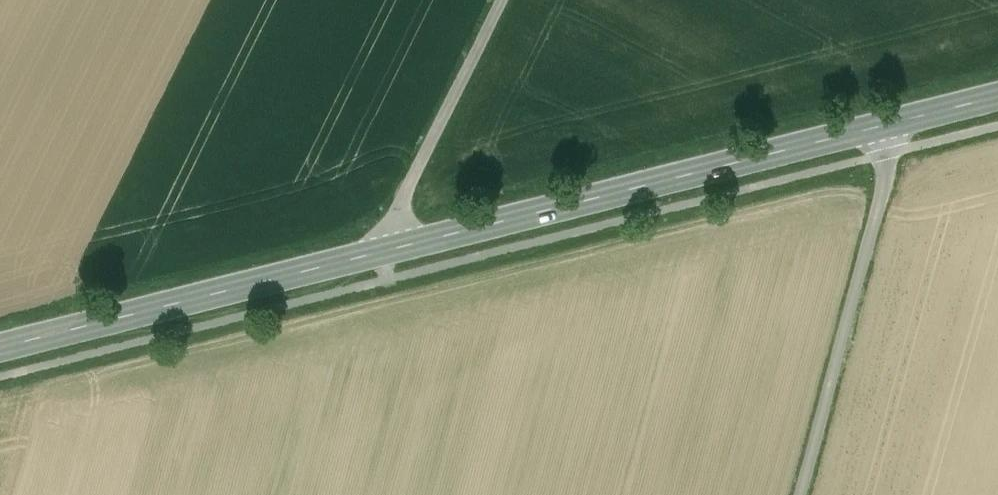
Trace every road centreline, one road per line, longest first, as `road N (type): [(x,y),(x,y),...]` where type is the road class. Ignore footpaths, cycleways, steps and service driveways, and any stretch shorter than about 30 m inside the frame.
road 1 (secondary): [(0,347),(887,124)]
road 2 (unclassified): [(887,124),(890,162),(800,494)]
road 3 (track): [(379,252),(504,0)]

